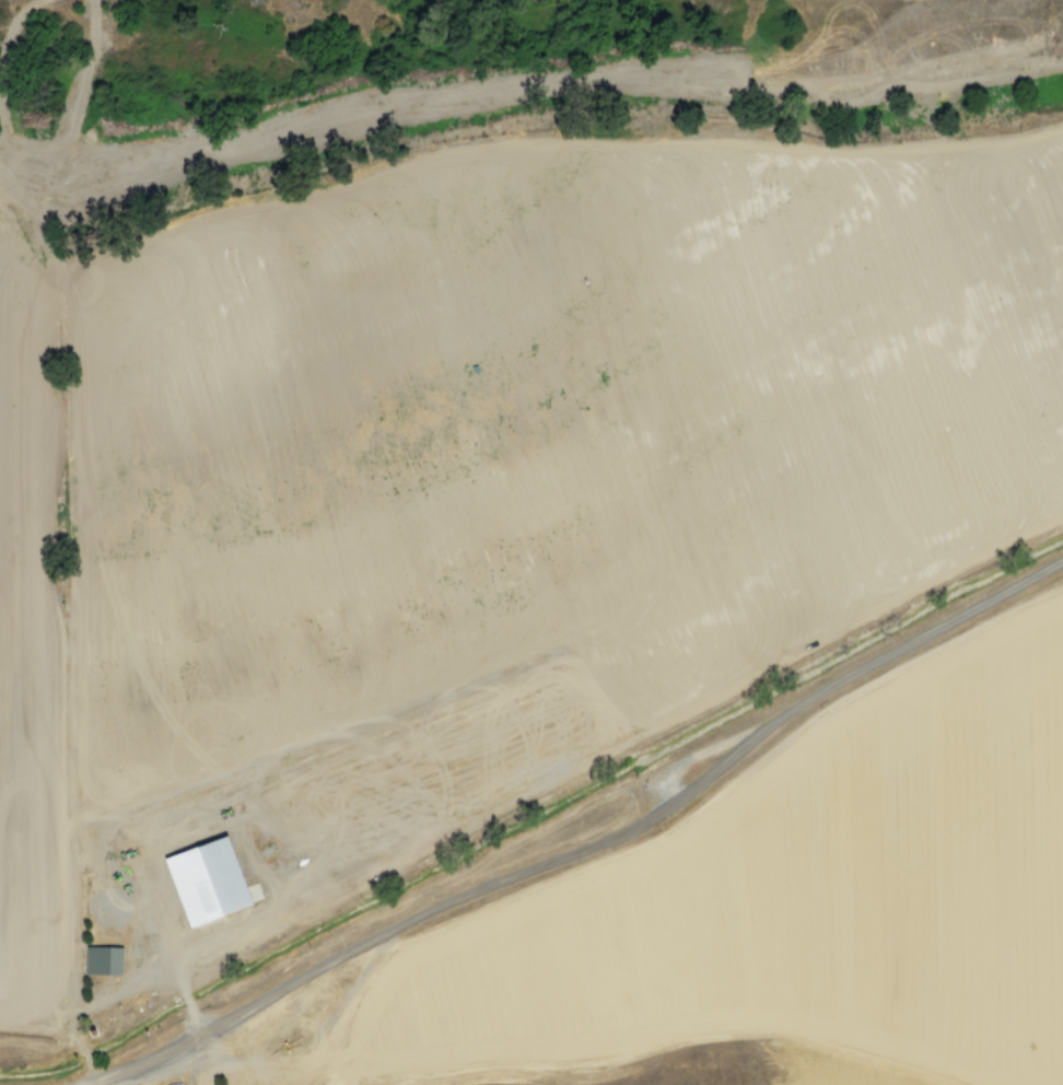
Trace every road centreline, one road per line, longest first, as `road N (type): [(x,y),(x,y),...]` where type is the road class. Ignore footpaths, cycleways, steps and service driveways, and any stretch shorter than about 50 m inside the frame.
road 1 (residential): [(201,1035),(394,926),(643,821),(783,713),(1062,558)]
road 2 (residential): [(75,1084),(201,1035)]

